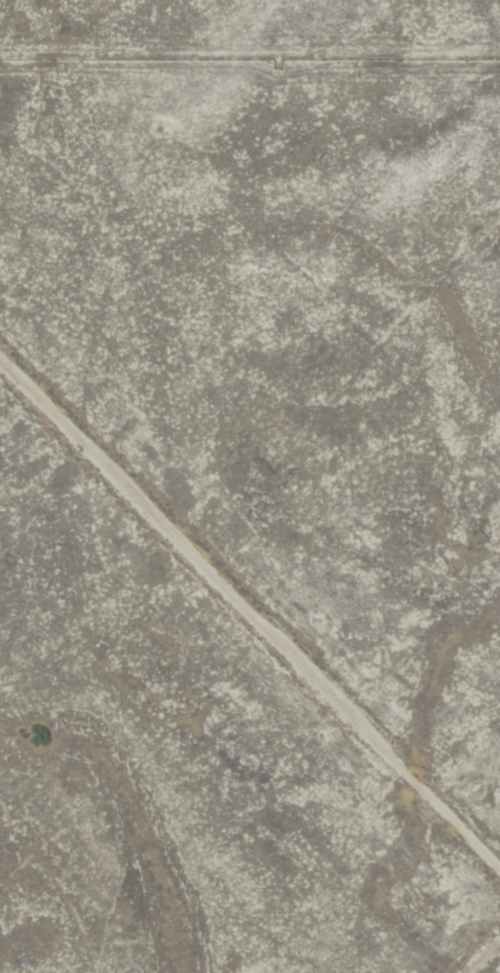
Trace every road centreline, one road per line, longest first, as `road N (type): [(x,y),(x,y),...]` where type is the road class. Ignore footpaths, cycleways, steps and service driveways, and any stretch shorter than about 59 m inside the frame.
road 1 (track): [(499,862),(0,363)]

